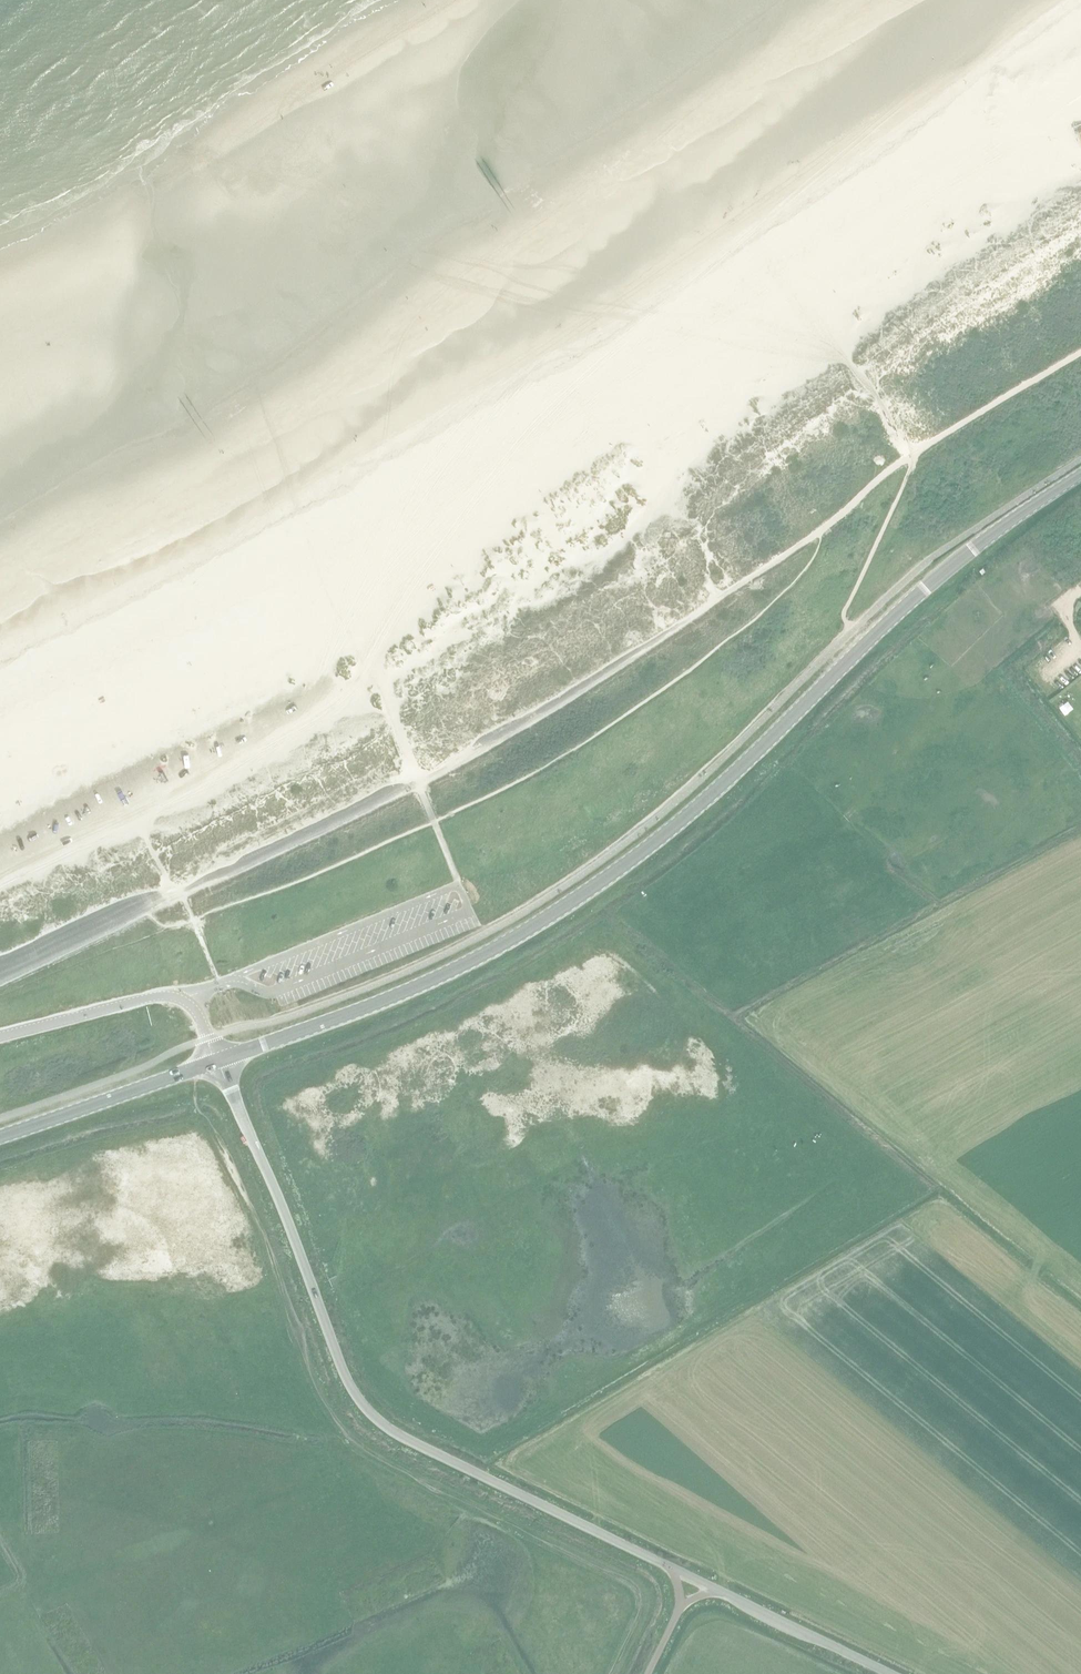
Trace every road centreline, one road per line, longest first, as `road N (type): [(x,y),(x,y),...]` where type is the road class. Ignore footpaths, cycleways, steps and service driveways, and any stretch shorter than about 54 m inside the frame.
road 1 (secondary): [(219,1059),(442,975),(587,891),(718,788),(947,566),(1080,472)]
road 2 (unclassified): [(668,1565),(407,1437),(368,1409),(347,1377),(219,1059)]
road 3 (unclassified): [(219,1059),(198,1010),(183,997),(161,995),(0,1036)]
road 4 (secondary): [(0,1136),(219,1059)]
road 5 (unclassified): [(893,1673),(722,1591)]

